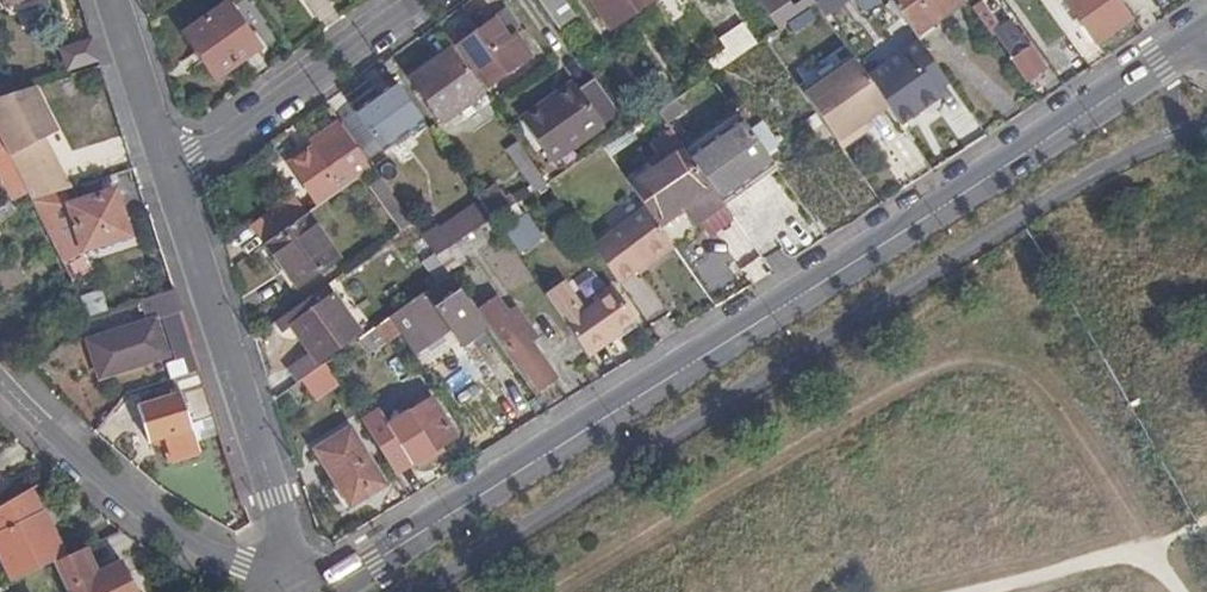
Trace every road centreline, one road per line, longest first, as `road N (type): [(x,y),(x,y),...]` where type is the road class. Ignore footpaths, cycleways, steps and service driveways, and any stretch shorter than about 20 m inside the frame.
road 1 (secondary): [(1206,23),(318,591)]
road 2 (residential): [(314,591),(273,497),(169,179)]
road 3 (residential): [(309,591),(179,536),(70,454),(0,382)]
road 4 (residential): [(169,179),(420,0)]
road 5 (residential): [(169,179),(112,0)]

